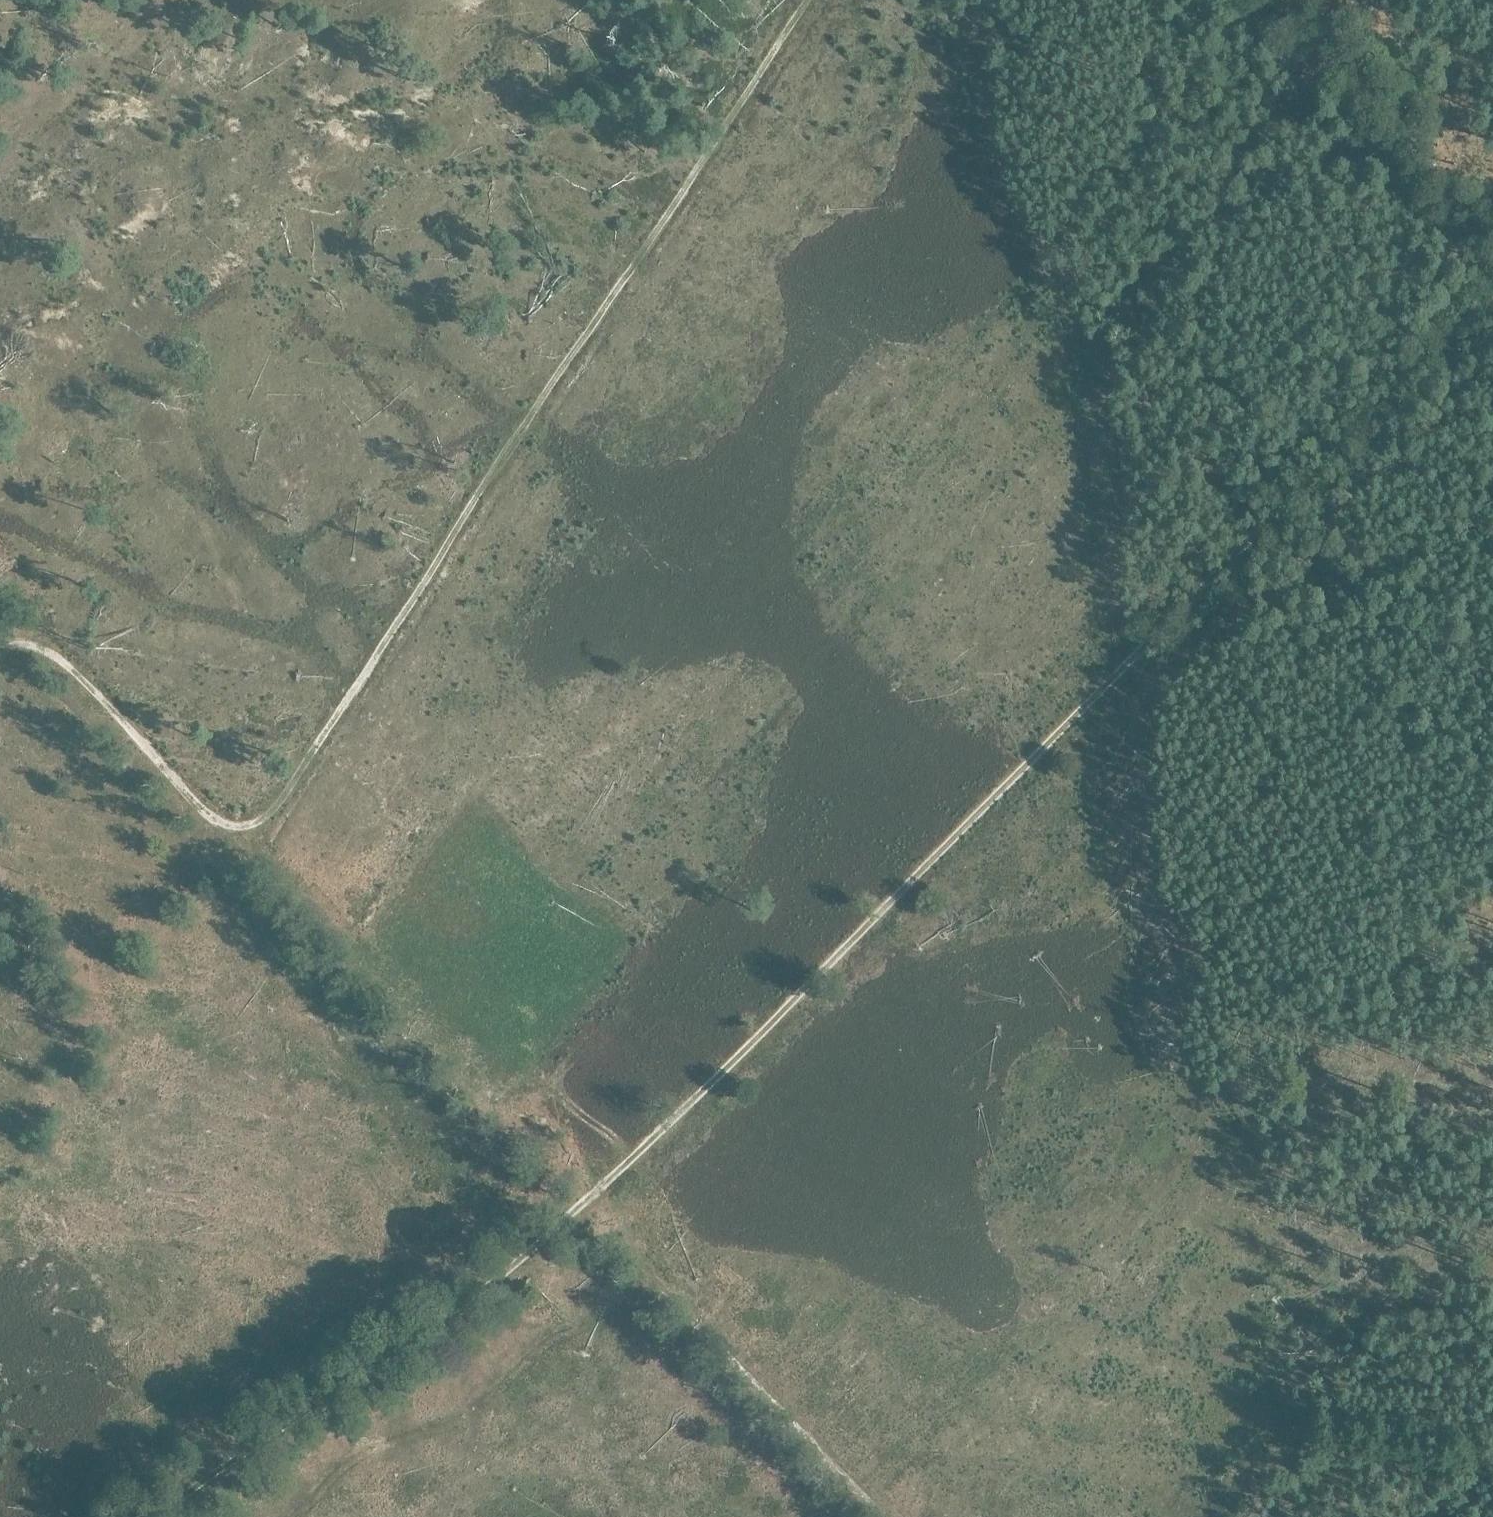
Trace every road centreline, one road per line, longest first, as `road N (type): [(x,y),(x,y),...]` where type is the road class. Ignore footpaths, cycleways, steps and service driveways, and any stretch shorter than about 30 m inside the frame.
road 1 (track): [(1492,292),(625,1166),(481,1292),(160,1516)]
road 2 (track): [(809,0),(266,819),(247,828),(217,819),(48,650),(0,655)]
road 3 (track): [(1281,0),(1492,236)]

